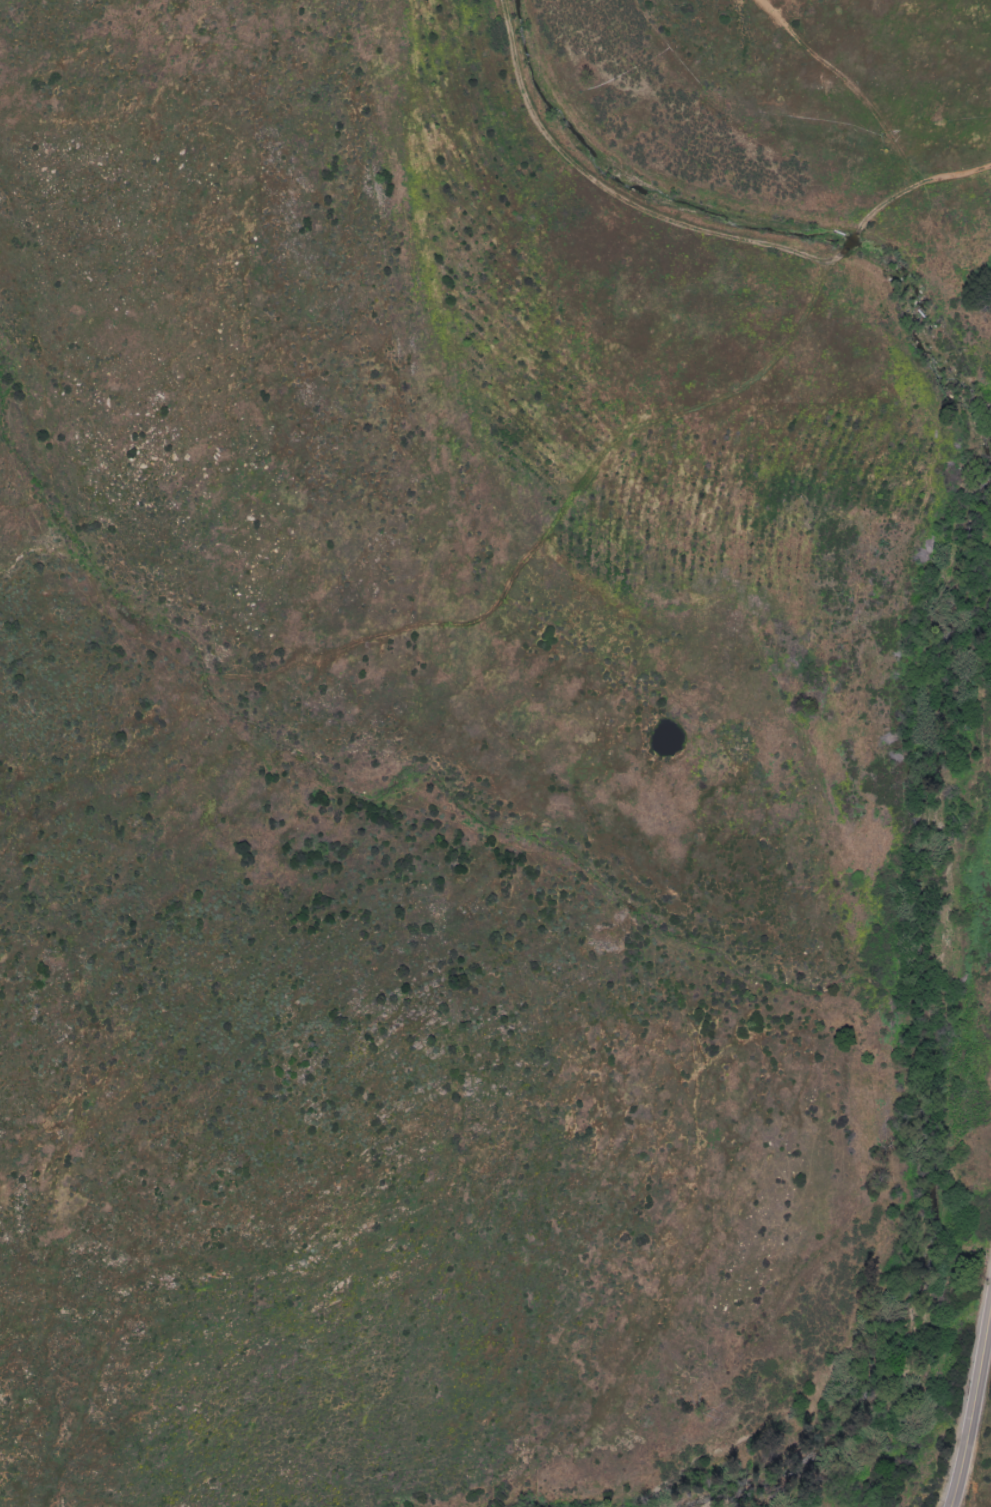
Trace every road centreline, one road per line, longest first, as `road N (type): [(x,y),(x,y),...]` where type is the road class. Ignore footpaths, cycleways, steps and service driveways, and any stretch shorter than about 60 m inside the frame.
road 1 (track): [(922,187),(857,90),(763,0)]
road 2 (tertiary): [(955,1506),(990,1356)]

